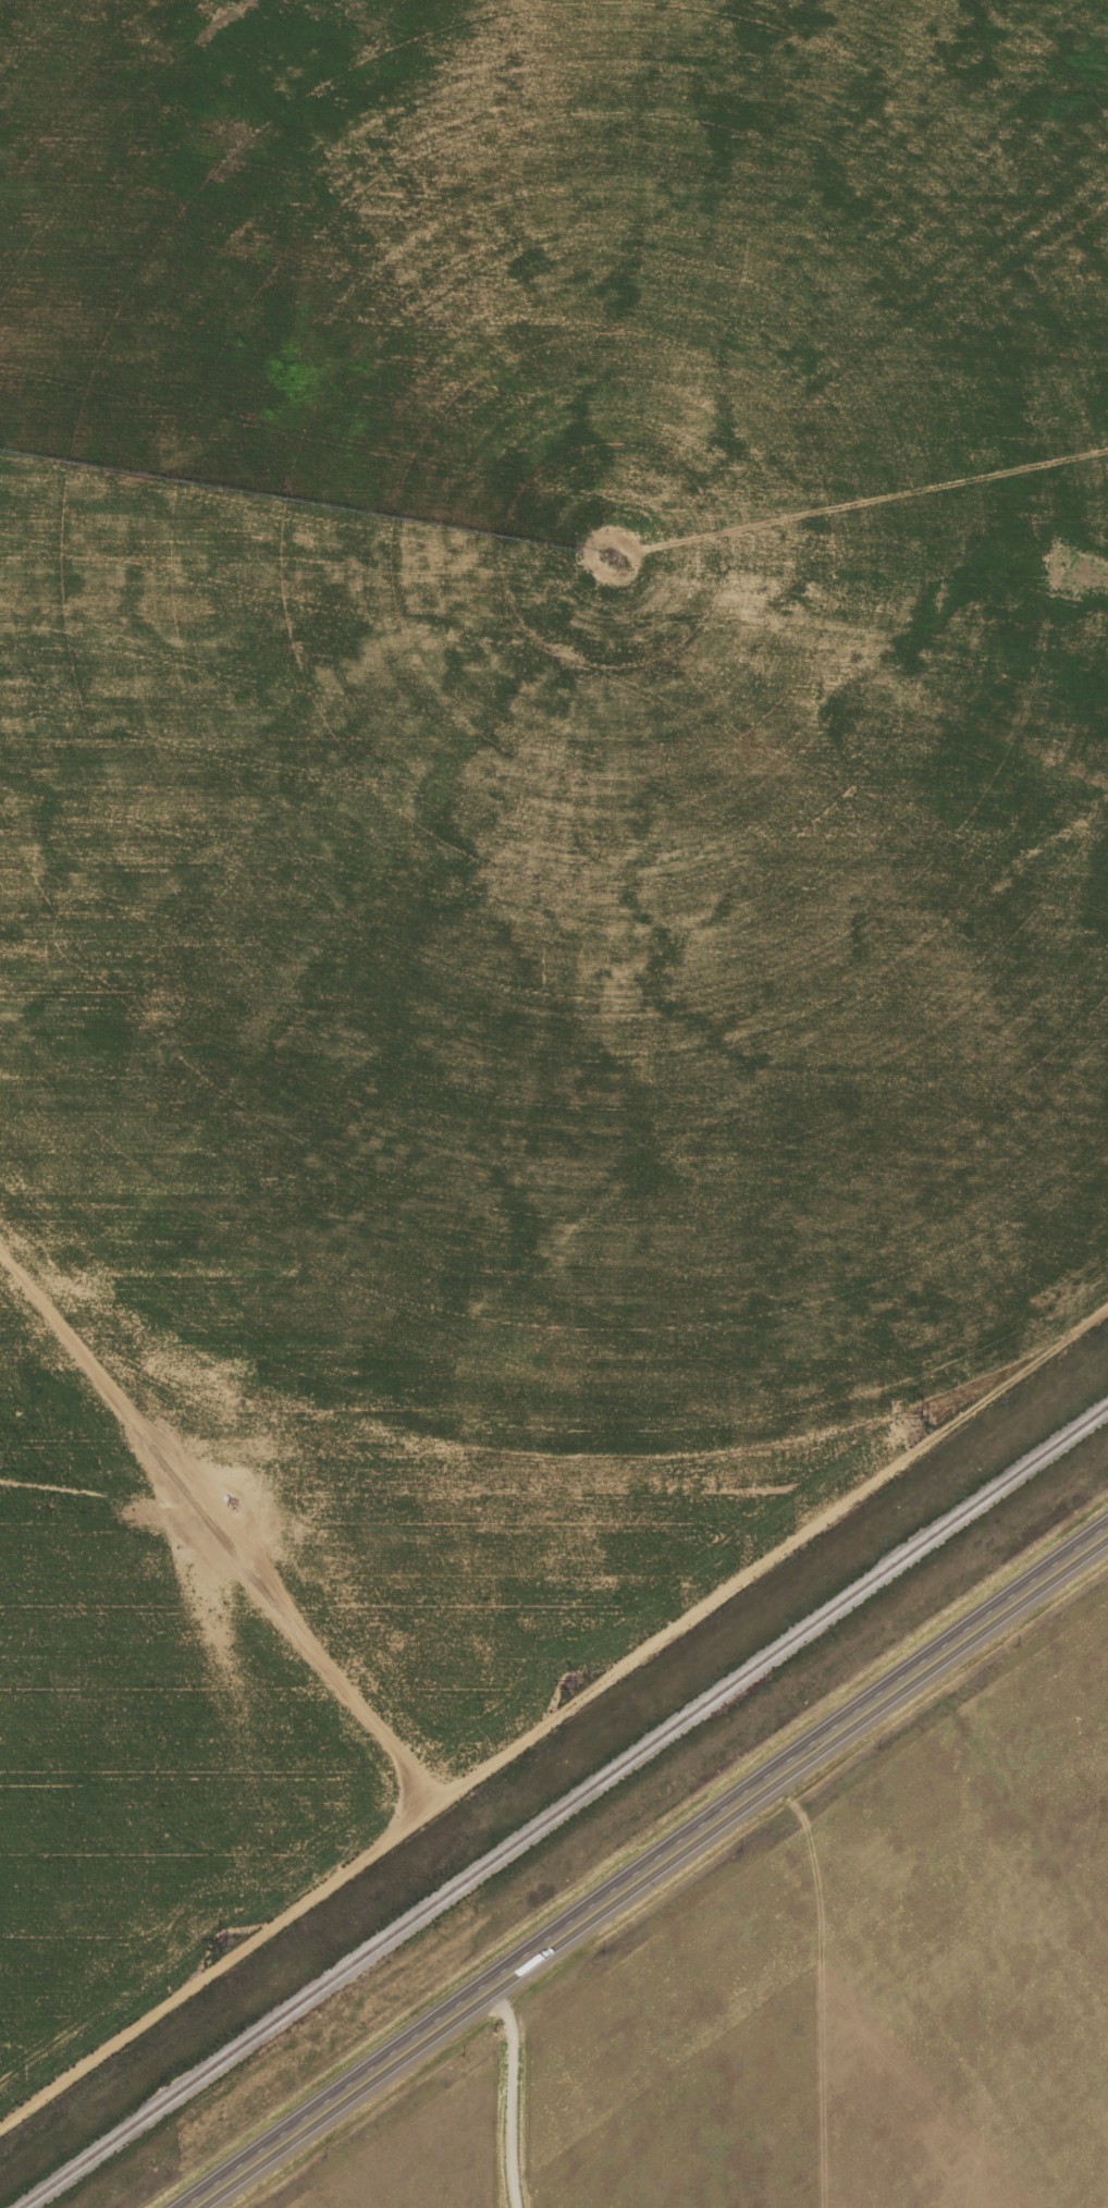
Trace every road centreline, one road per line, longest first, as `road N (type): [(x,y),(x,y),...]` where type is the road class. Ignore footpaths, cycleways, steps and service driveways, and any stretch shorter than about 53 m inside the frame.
road 1 (trunk): [(190,2207),(1107,1530)]

